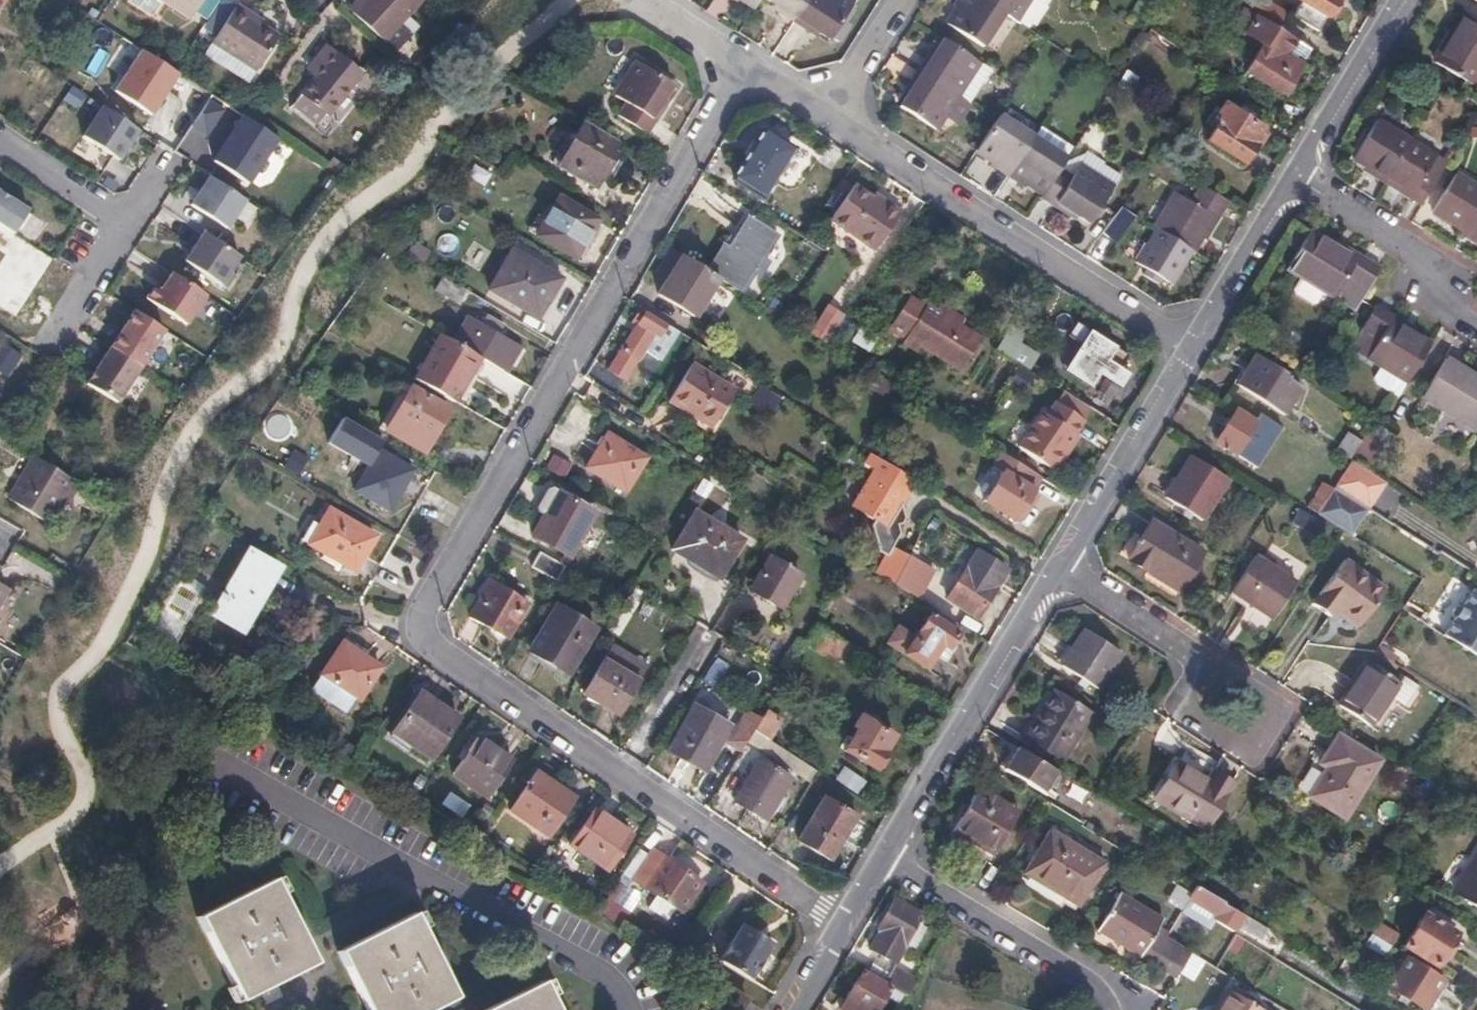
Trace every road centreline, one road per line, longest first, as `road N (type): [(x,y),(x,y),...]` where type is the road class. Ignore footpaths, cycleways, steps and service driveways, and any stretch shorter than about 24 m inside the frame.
road 1 (residential): [(846,923),(435,650),(421,625),(426,598),(740,66)]
road 2 (residential): [(825,112),(1194,342)]
road 3 (residential): [(885,858),(1061,569)]
road 4 (residential): [(885,858),(1099,989),(1111,1009)]
road 5 (residential): [(1061,569),(1194,342)]
road 6 (residential): [(1205,660),(1286,712),(1254,761),(1174,709)]
road 7 (residential): [(1476,324),(1441,302),(1435,265),(1294,174)]
road 8 (residential): [(1294,174),(1401,0)]
road 9 (residential): [(1194,342),(1294,174)]
road 10 (residential): [(1061,569),(1205,660)]
road 11 (residential): [(120,224),(44,350)]
road 12 (residential): [(0,144),(120,224)]
road 13 (residential): [(825,112),(896,0)]

